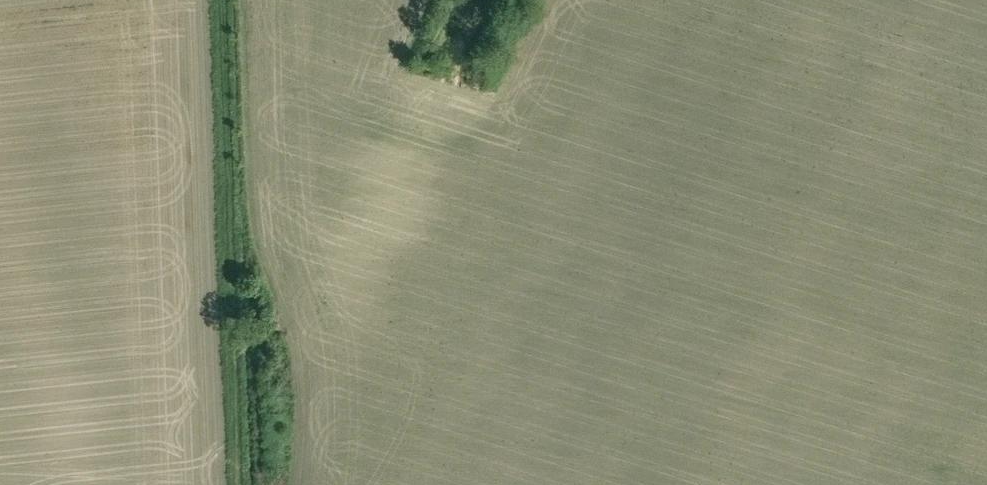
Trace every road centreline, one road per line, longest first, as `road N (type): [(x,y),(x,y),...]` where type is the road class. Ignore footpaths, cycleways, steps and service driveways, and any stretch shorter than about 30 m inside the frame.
road 1 (track): [(222,0),(235,484)]

